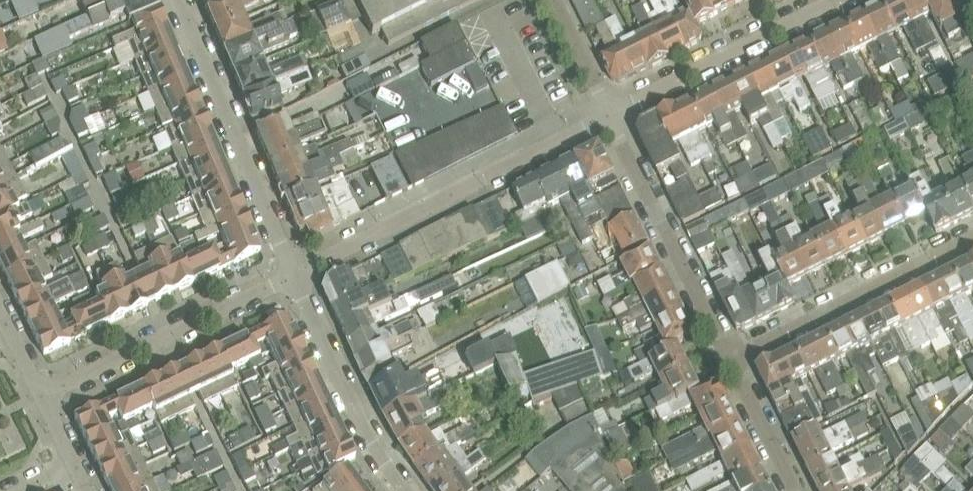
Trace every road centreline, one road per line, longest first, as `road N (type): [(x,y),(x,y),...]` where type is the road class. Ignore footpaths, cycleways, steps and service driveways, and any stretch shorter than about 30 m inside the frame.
road 1 (unclassified): [(292,277),(613,119)]
road 2 (unclassified): [(179,0),(292,277)]
road 3 (residential): [(292,277),(40,398)]
road 4 (unclassified): [(732,363),(613,119)]
road 5 (unclassified): [(732,363),(972,242)]
road 6 (unclassified): [(613,119),(848,0)]
road 7 (unclassified): [(292,277),(378,461),(403,490)]
road 8 (unclassified): [(792,490),(732,363)]
road 9 (residential): [(555,0),(613,119)]

